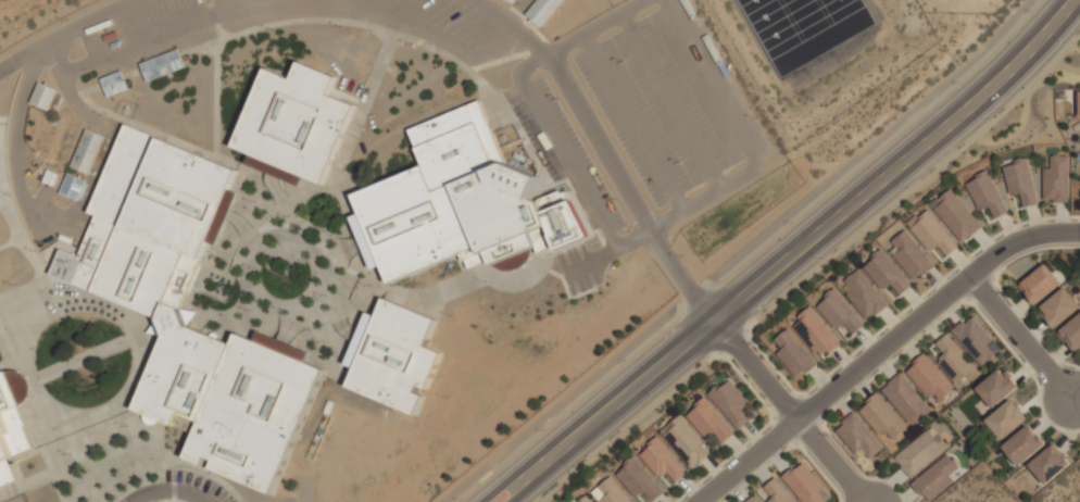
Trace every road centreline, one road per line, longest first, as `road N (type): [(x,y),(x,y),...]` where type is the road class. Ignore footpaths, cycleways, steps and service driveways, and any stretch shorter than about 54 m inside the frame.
road 1 (tertiary): [(1064,0),(1009,66),(483,501)]
road 2 (tertiary): [(509,501),(1019,87),(1079,22)]
road 3 (residential): [(699,501),(996,254),(1027,238),(1079,231)]
road 4 (residential): [(867,501),(708,316)]
road 5 (residential): [(970,275),(1072,401)]

